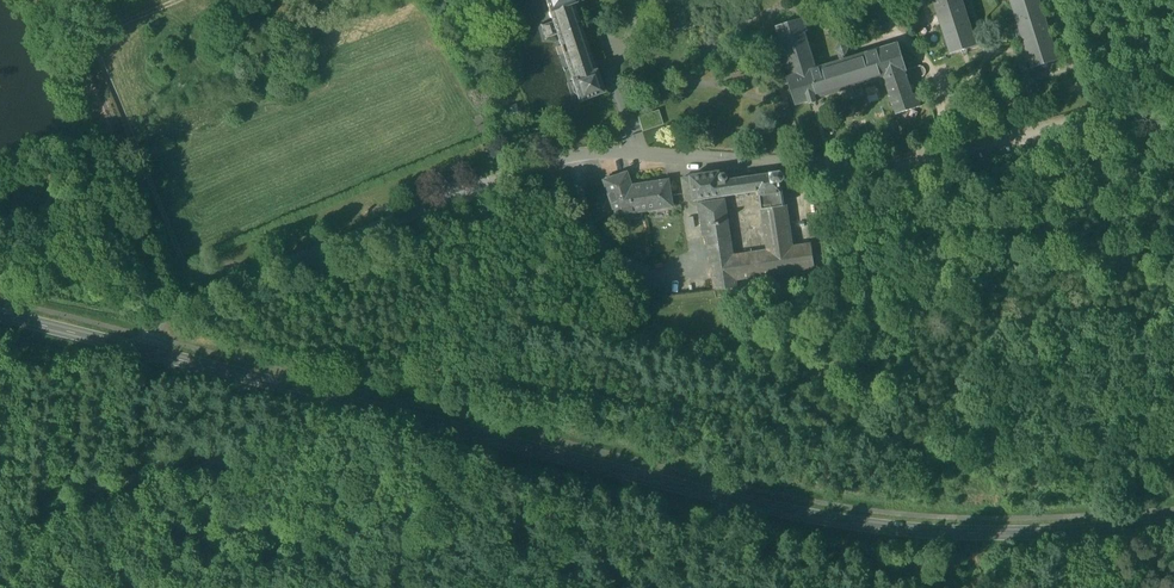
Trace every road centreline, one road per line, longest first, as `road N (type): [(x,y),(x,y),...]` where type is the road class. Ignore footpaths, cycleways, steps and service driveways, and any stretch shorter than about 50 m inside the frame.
road 1 (residential): [(152,349),(170,308),(571,157),(899,165),(1148,101)]
road 2 (tertiary): [(152,349),(718,498),(900,530),(1057,535),(1173,524)]
road 3 (track): [(259,460),(0,567)]
road 4 (tertiary): [(0,312),(152,349)]
road 5 (track): [(462,417),(413,538)]

